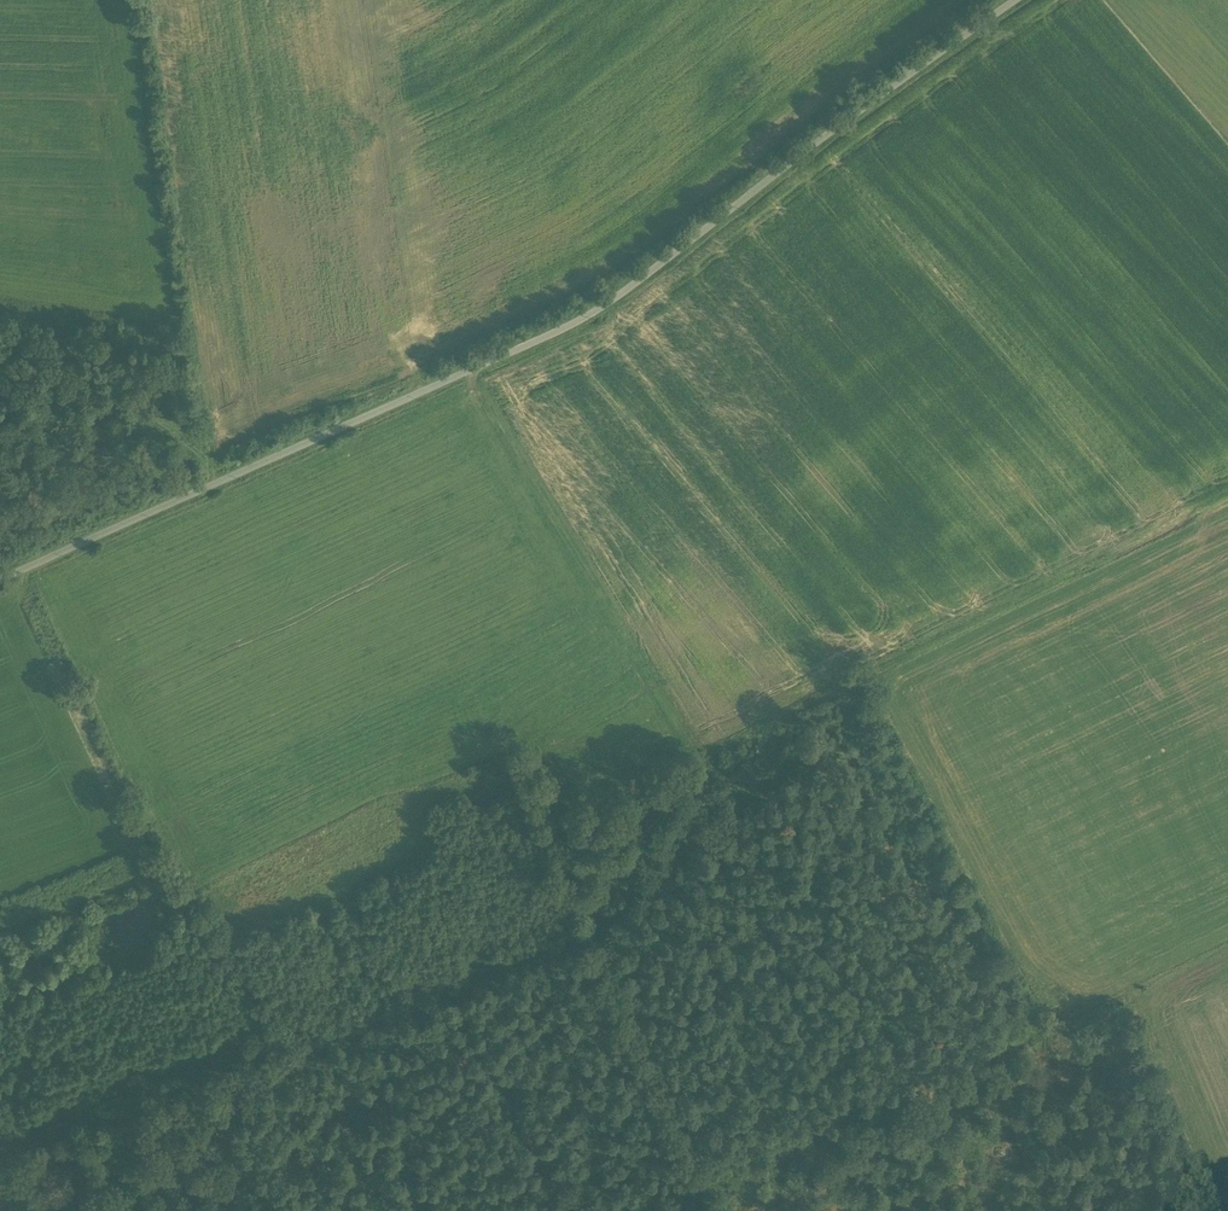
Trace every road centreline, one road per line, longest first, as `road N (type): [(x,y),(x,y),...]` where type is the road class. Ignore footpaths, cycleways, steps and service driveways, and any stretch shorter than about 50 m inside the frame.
road 1 (unclassified): [(1014,0),(583,318),(0,580)]

